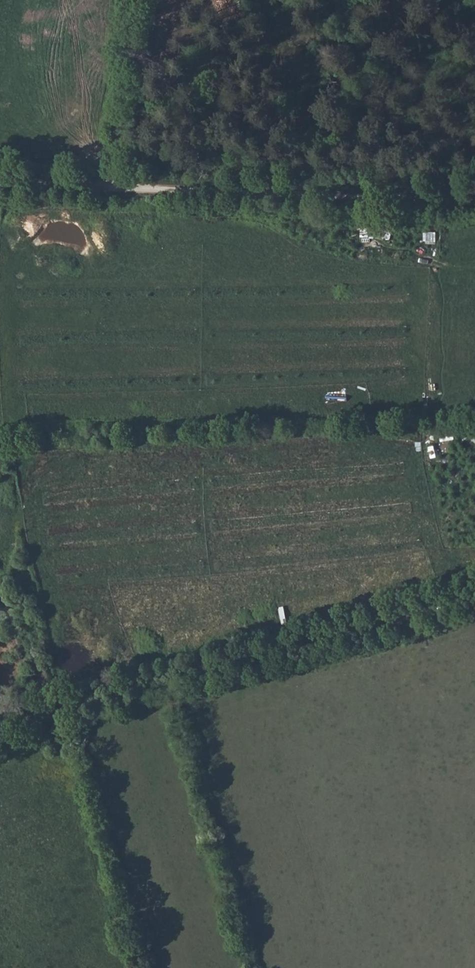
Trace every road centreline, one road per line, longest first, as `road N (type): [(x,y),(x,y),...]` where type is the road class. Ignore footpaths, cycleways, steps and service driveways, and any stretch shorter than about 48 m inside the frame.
road 1 (unclassified): [(0,184),(474,204)]

